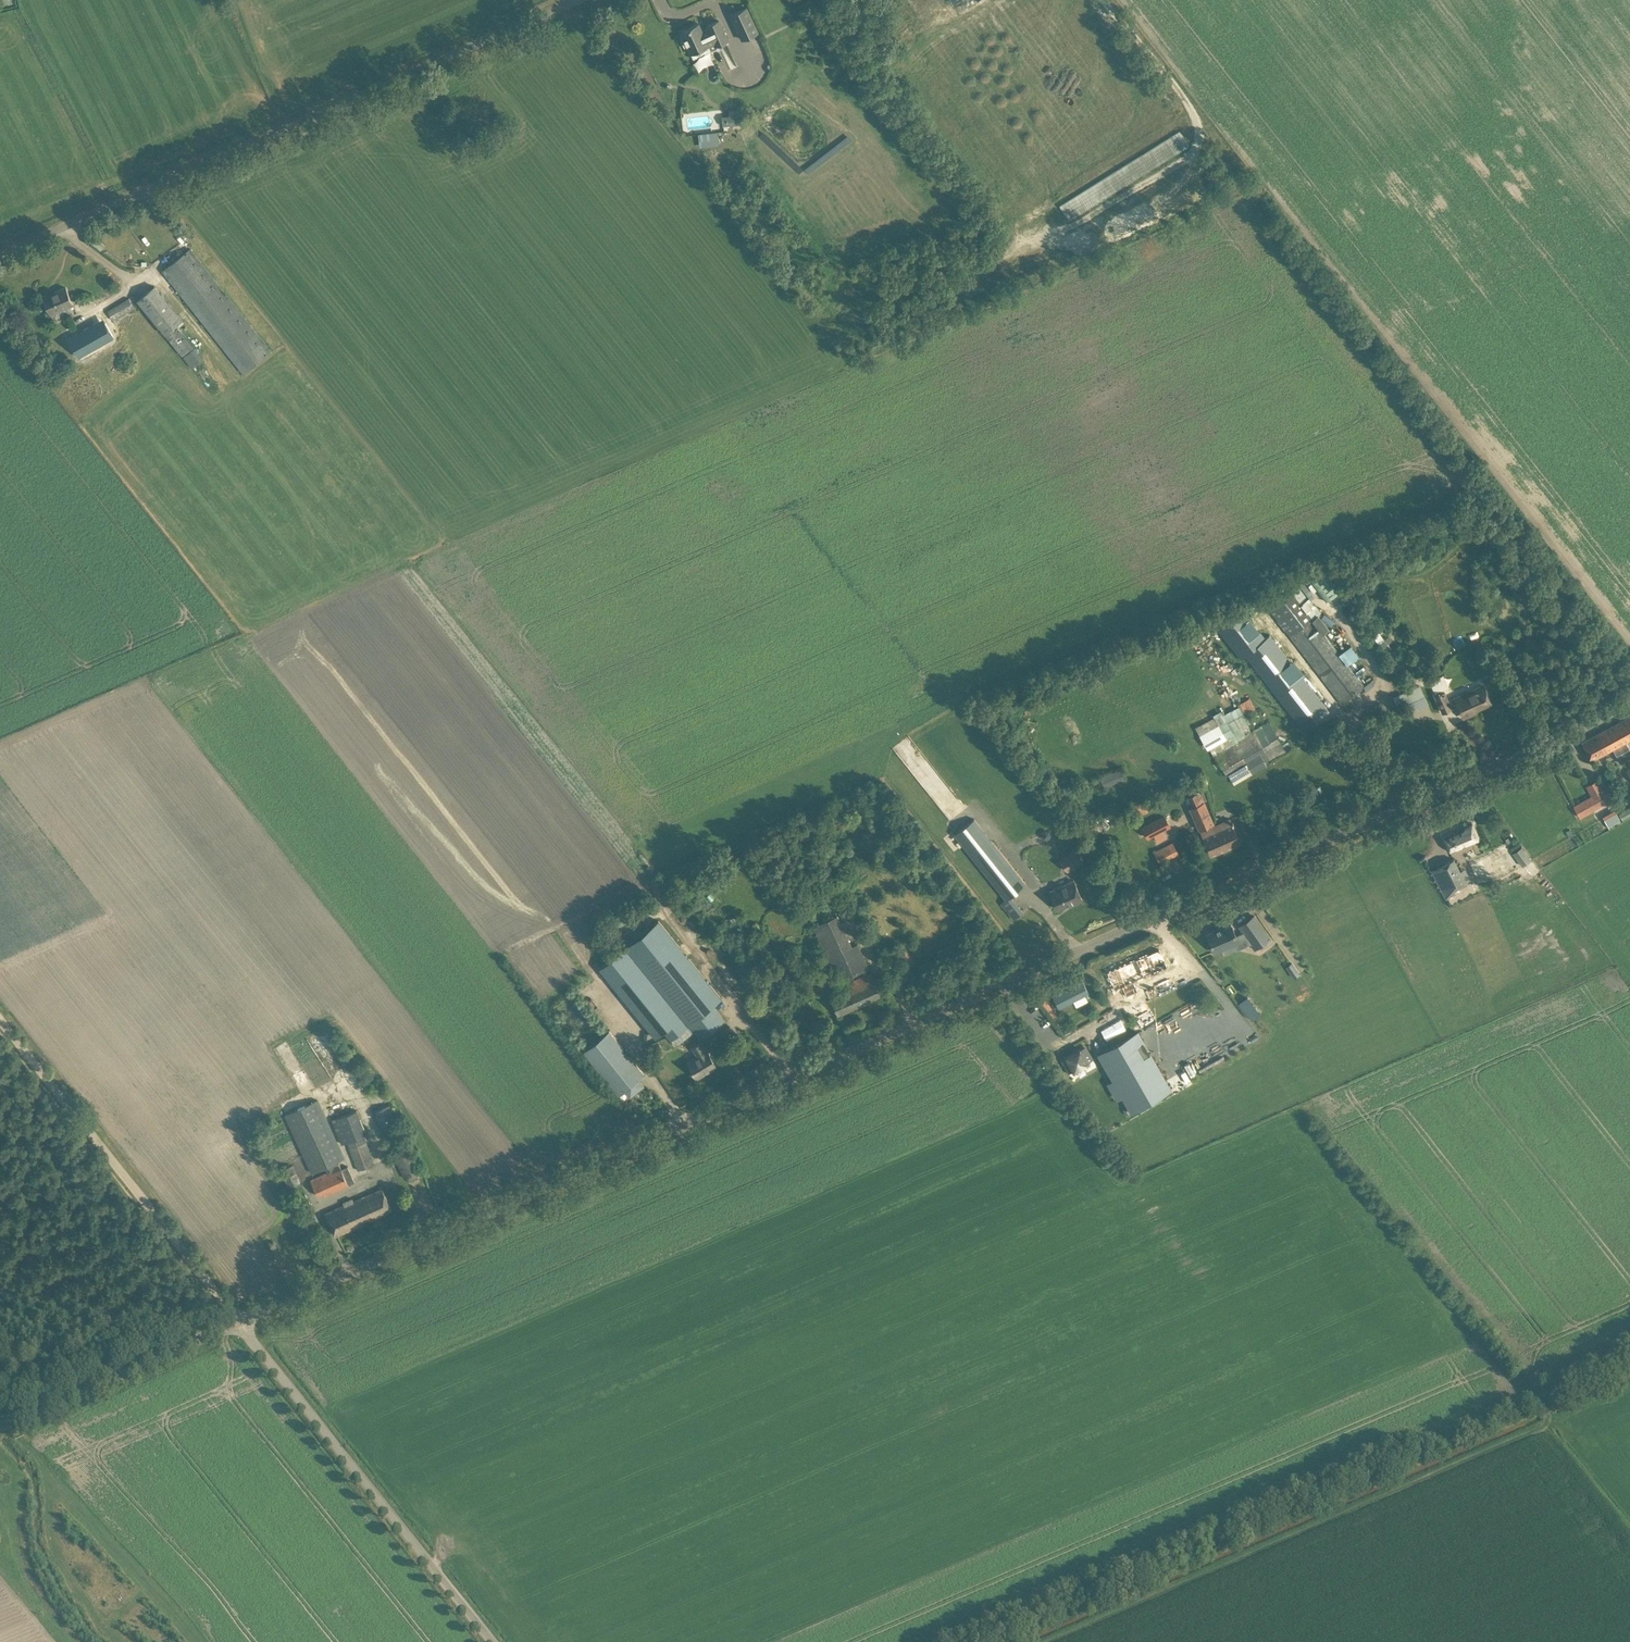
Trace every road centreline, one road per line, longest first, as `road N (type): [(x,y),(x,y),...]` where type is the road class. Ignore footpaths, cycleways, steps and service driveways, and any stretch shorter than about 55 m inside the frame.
road 1 (unclassified): [(239,1322),(1629,707)]
road 2 (unclassified): [(0,255),(572,0)]
road 3 (unclassified): [(493,1641),(239,1322)]
road 4 (track): [(0,1012),(239,1321)]
road 5 (unclassified): [(0,1426),(239,1322)]

